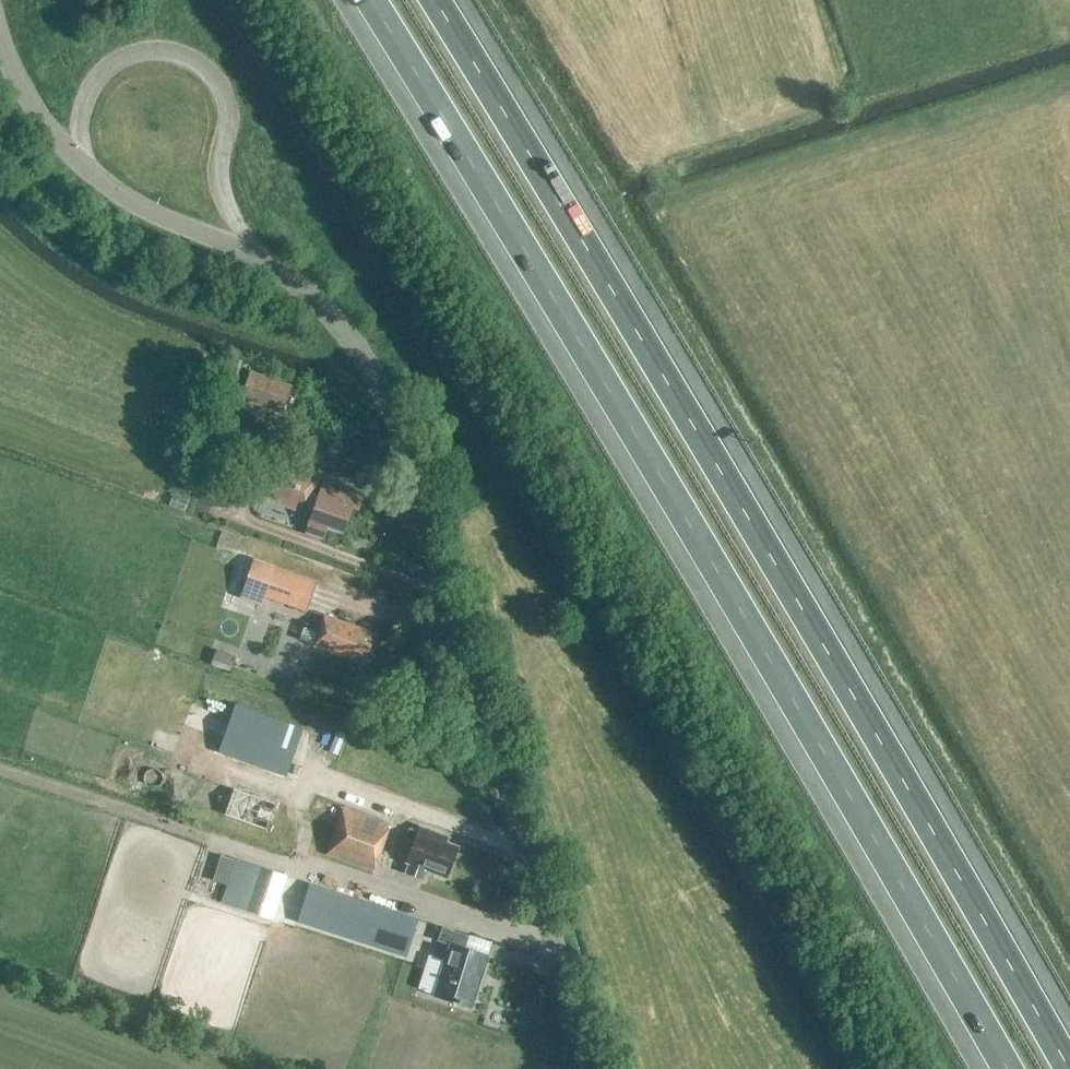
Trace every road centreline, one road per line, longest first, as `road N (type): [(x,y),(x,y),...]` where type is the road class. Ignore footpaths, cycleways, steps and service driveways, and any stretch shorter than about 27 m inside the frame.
road 1 (unclassified): [(593,1068),(590,1035),(366,351),(303,287),(157,218),(76,157),(42,120),(0,39)]
road 2 (motorway): [(371,0),(614,385),(1004,1068)]
road 3 (motorway): [(1069,1062),(869,709),(434,0)]

